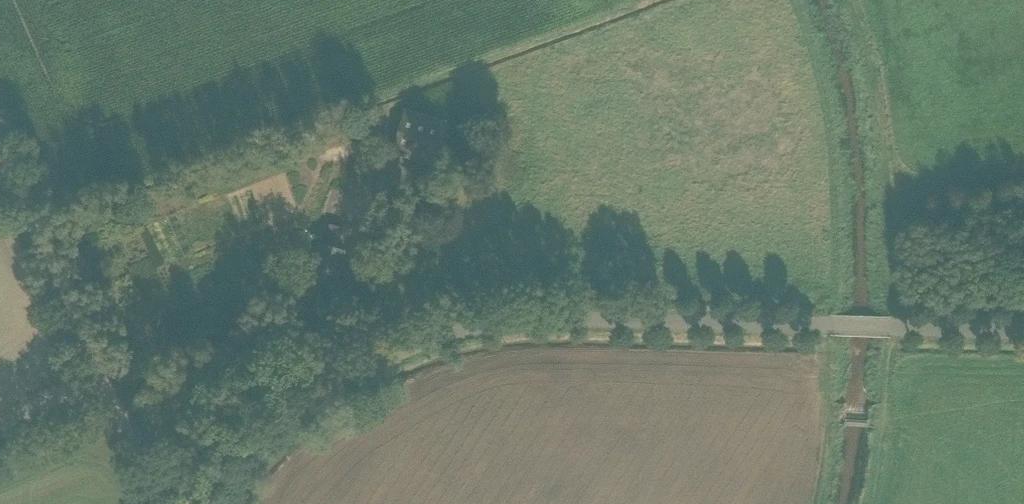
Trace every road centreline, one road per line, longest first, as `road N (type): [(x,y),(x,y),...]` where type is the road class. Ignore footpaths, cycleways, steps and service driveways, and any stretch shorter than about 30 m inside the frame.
road 1 (unclassified): [(214,503),(264,441),(315,396),(448,329),(507,319),(899,325)]
road 2 (track): [(0,145),(105,372)]
road 3 (unclassified): [(160,503),(105,372)]
road 4 (unclassified): [(1023,329),(899,325)]

